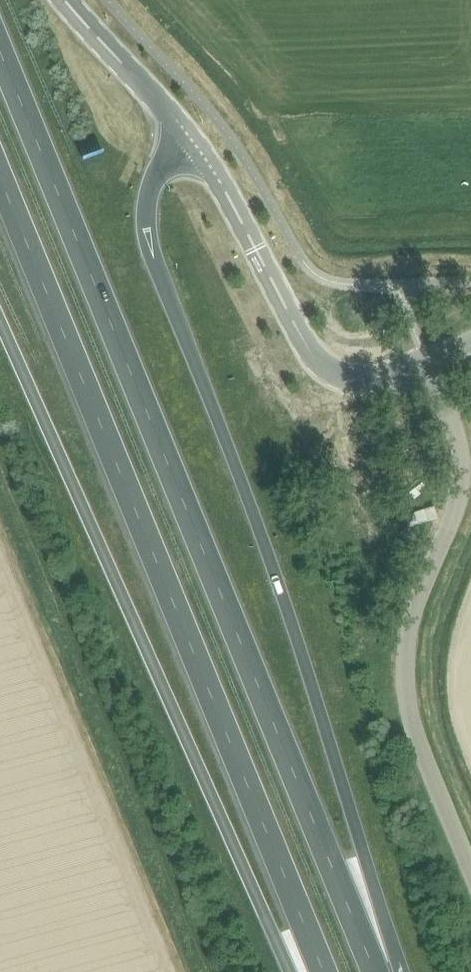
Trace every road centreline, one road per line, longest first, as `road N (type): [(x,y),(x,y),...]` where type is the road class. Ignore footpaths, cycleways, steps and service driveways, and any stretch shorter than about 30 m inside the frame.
road 1 (trunk): [(374,971),(0,53)]
road 2 (trunk): [(381,971),(358,853),(305,667),(150,250),(151,185),(194,144)]
road 3 (trunk): [(0,180),(323,971)]
road 4 (trunk): [(0,323),(289,971)]
road 5 (unclassified): [(470,873),(419,744),(405,684),(408,625),(455,508),(461,471),(426,359)]
road 6 (unclassified): [(426,359),(363,380),(319,364),(194,144)]
road 7 (tertiary): [(194,144),(63,0)]

